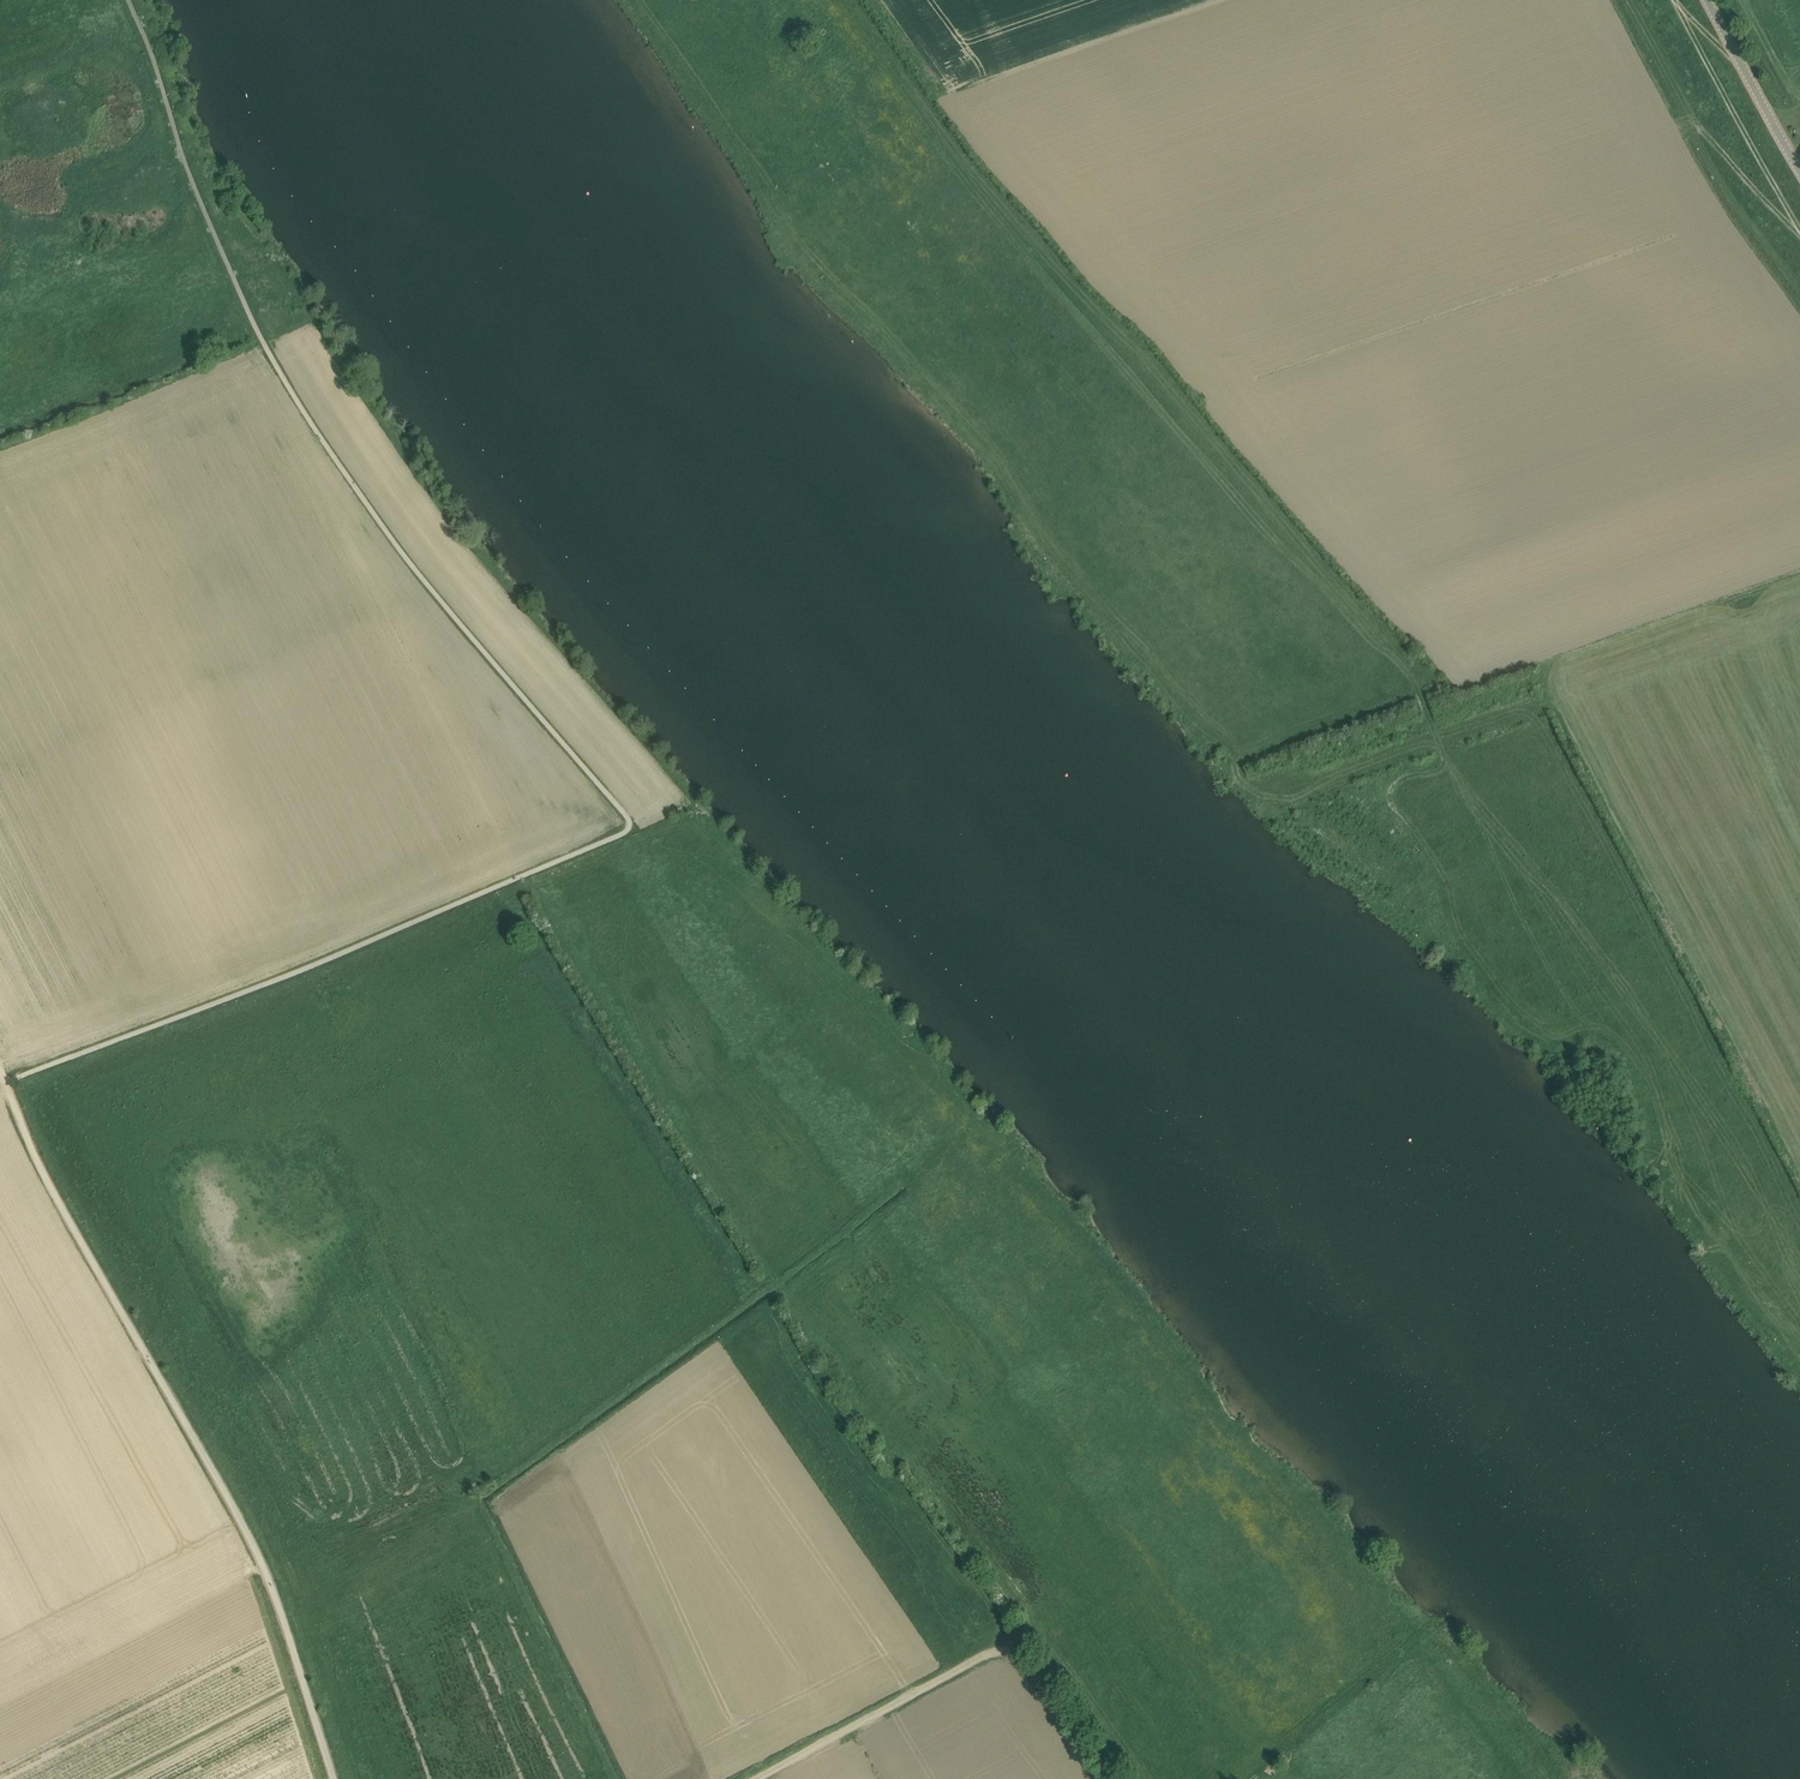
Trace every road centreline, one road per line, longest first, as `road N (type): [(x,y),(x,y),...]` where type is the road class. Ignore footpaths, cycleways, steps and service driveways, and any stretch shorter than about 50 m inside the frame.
road 1 (track): [(852,0),(894,71),(1258,519),(1434,686)]
road 2 (unclassified): [(334,1778),(256,1552),(64,1211),(7,1085)]
road 3 (track): [(1113,1778),(1036,1675),(1006,1652),(984,1656),(755,1778)]
road 4 (track): [(1674,0),(1799,227)]
road 5 (tertiary): [(1799,165),(1707,0)]
road 6 (track): [(1799,236),(1709,134),(1676,126)]

